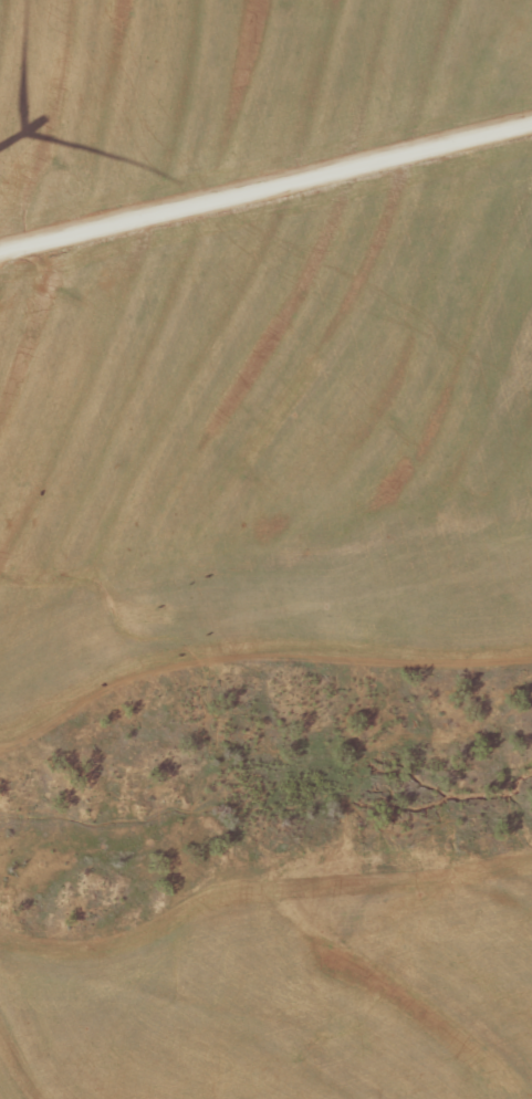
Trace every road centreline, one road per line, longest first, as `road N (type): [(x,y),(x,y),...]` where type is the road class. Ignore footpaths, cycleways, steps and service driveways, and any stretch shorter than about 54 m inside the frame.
road 1 (residential): [(531,124),(0,254)]
road 2 (residential): [(0,639),(531,537)]
road 3 (residential): [(133,0),(0,495)]

